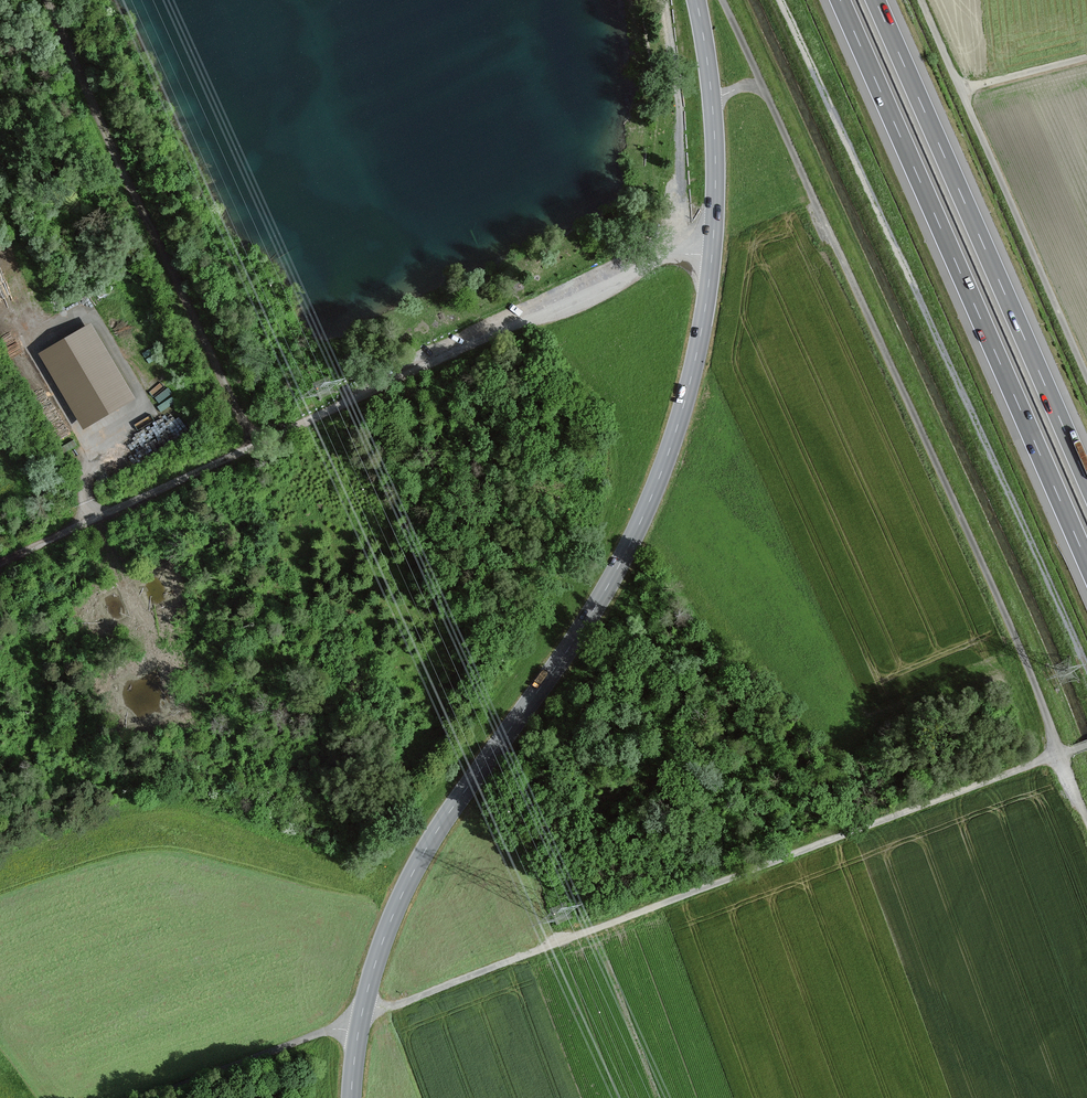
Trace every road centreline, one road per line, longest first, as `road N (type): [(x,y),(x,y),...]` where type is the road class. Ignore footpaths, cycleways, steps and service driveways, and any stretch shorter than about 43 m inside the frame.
road 1 (tertiary): [(712,102),(706,303),(668,454),(608,585),(421,858),(363,1008)]
road 2 (track): [(0,566),(648,264),(712,256)]
road 3 (unclassified): [(363,1008),(399,1005),(1059,754)]
road 4 (track): [(1086,668),(781,0)]
road 5 (unclassified): [(1059,754),(988,575),(762,86)]
road 6 (motorway): [(840,0),(1086,564)]
road 7 (motorway): [(1086,483),(875,0)]
road 8 (track): [(47,0),(253,446)]
road 9 (unclassified): [(1086,376),(961,90)]
road 10 (unclassified): [(1086,57),(961,90)]

